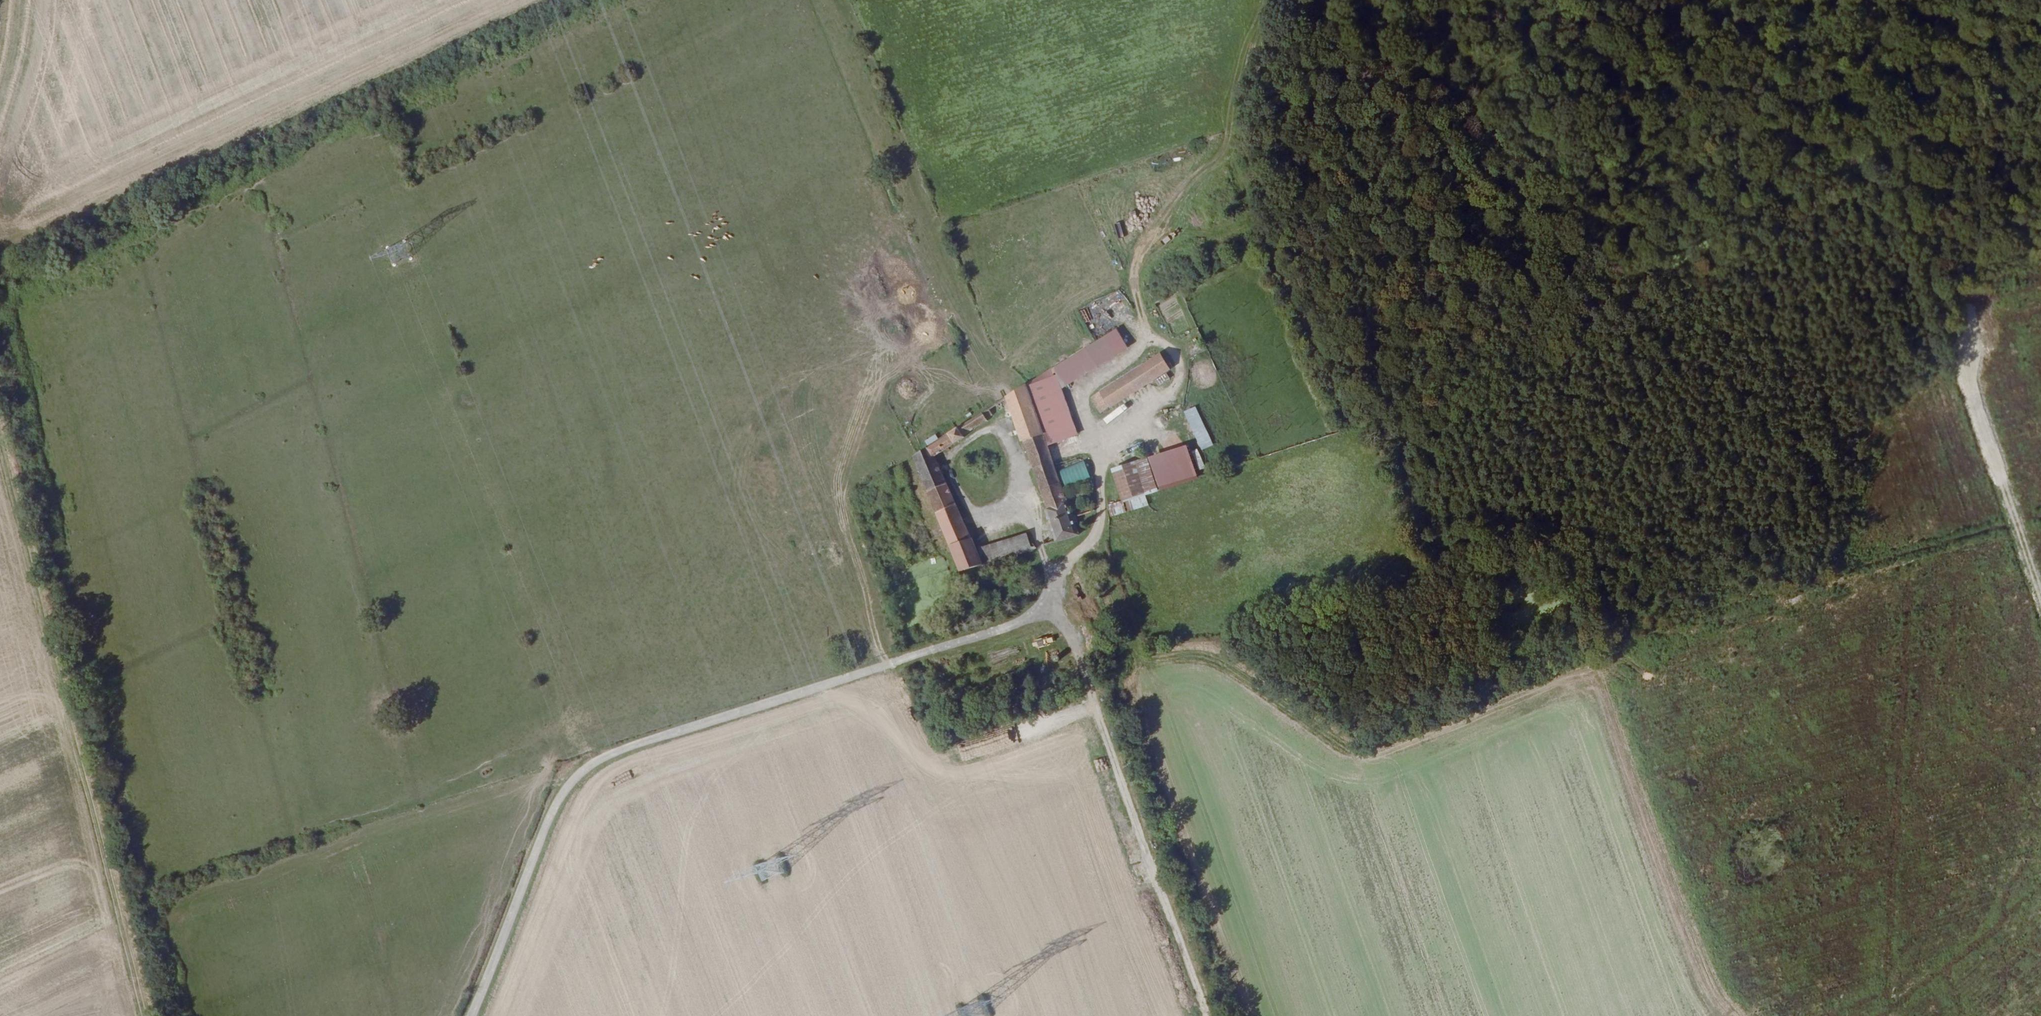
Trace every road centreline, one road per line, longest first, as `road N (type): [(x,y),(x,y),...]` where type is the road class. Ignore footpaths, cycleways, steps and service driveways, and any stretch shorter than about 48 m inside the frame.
road 1 (track): [(1055,605),(608,749),(569,776),(476,1015)]
road 2 (track): [(1055,605),(1059,576),(1095,531),(1107,458),(1174,389),(1180,367),(1150,337),(1143,265),(1231,151),(1380,0)]
road 3 (track): [(835,0),(997,393),(1141,306)]
road 4 (track): [(2040,558),(1859,0)]
road 5 (track): [(1209,1015),(1055,605)]

